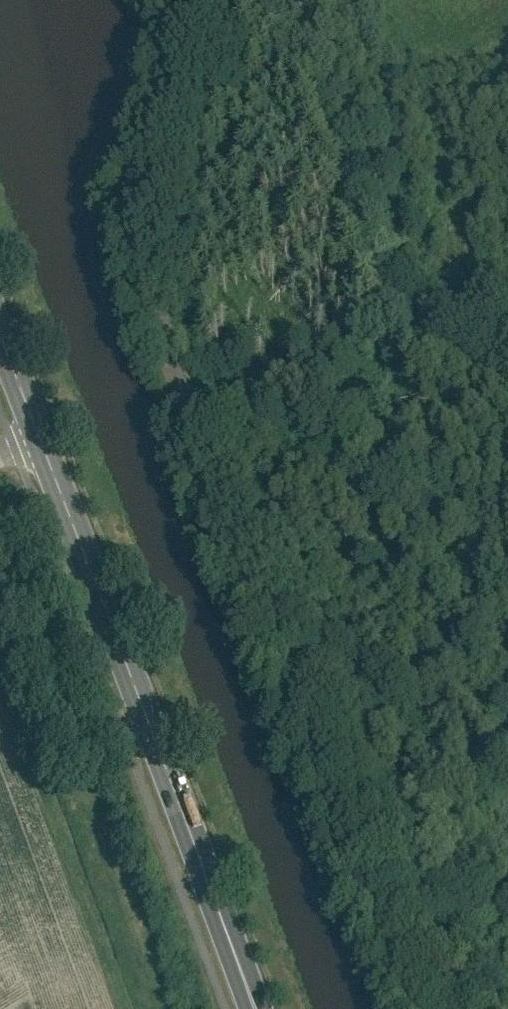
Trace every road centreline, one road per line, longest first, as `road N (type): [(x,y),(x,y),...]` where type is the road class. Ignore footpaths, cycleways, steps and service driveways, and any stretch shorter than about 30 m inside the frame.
road 1 (unclassified): [(192,0),(160,293),(413,1008)]
road 2 (primary): [(0,344),(253,1008)]

